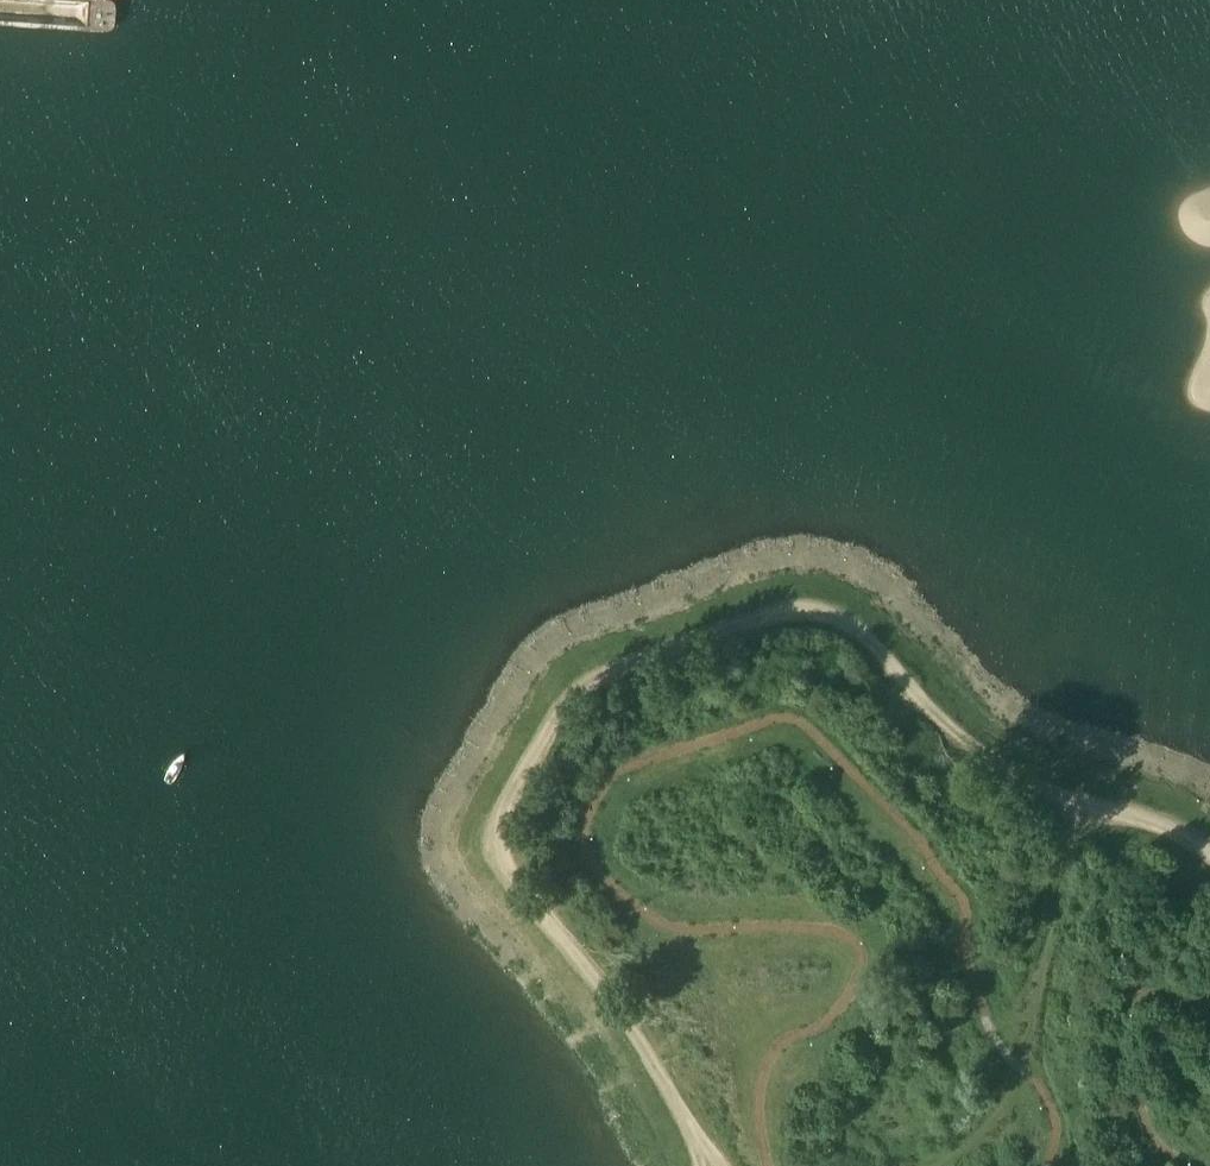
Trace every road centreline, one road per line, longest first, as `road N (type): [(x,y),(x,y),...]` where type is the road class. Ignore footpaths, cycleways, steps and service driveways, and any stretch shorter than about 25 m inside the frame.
road 1 (track): [(721,1165),(495,850),(496,815),(576,695),(614,670),(802,608),(836,617),(922,711),(1021,773),(1148,816),(1209,863)]

